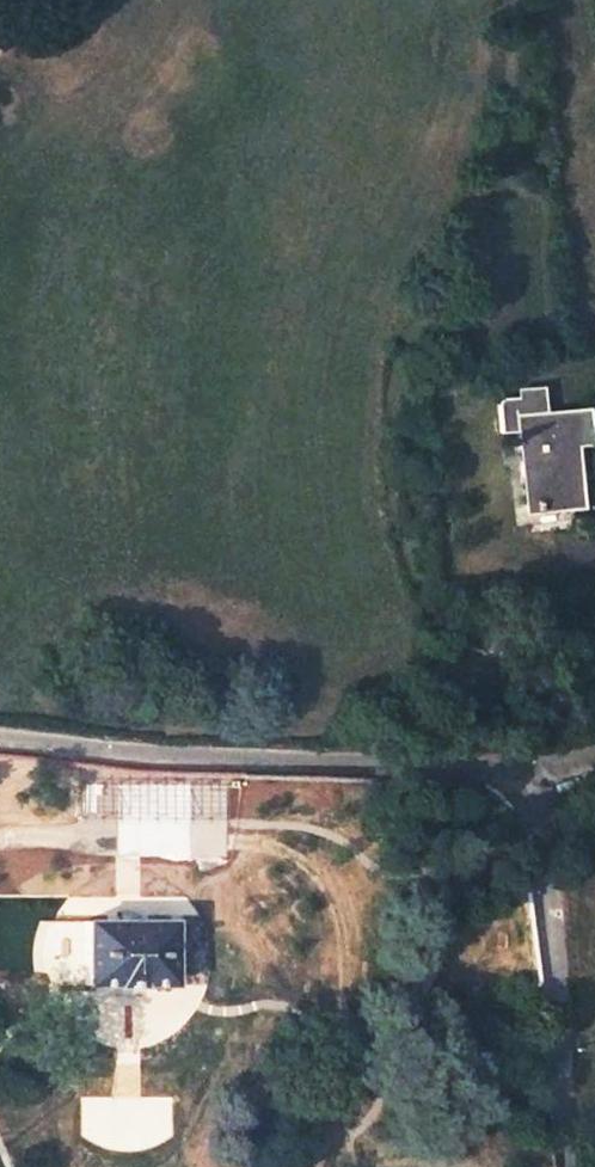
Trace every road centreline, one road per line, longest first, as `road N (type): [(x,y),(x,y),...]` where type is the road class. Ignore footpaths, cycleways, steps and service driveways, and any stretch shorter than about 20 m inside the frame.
road 1 (residential): [(0,748),(535,775)]
road 2 (residential): [(535,775),(567,1166)]

